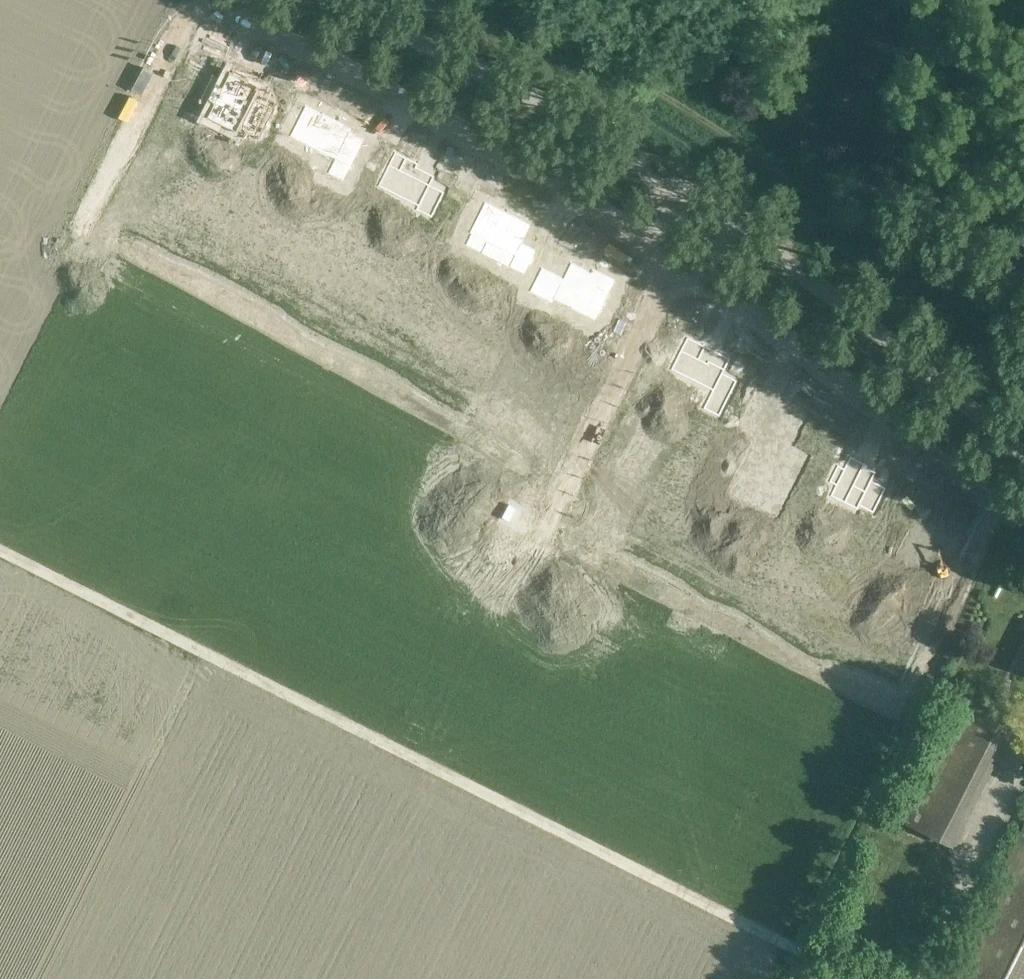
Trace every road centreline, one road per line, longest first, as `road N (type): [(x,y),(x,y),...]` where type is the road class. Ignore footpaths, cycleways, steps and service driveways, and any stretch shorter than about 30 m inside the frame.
road 1 (track): [(787,944),(0,550)]
road 2 (residential): [(192,4),(532,175),(673,261)]
road 3 (residential): [(445,716),(673,261)]
road 4 (unclassified): [(702,209),(612,149),(335,0)]
road 5 (residential): [(445,716),(75,525)]
road 6 (unclassified): [(1023,455),(800,273),(702,209)]
road 7 (residential): [(673,261),(768,326),(979,508)]
road 8 (residential): [(75,525),(78,482),(65,465),(24,454),(0,469)]

